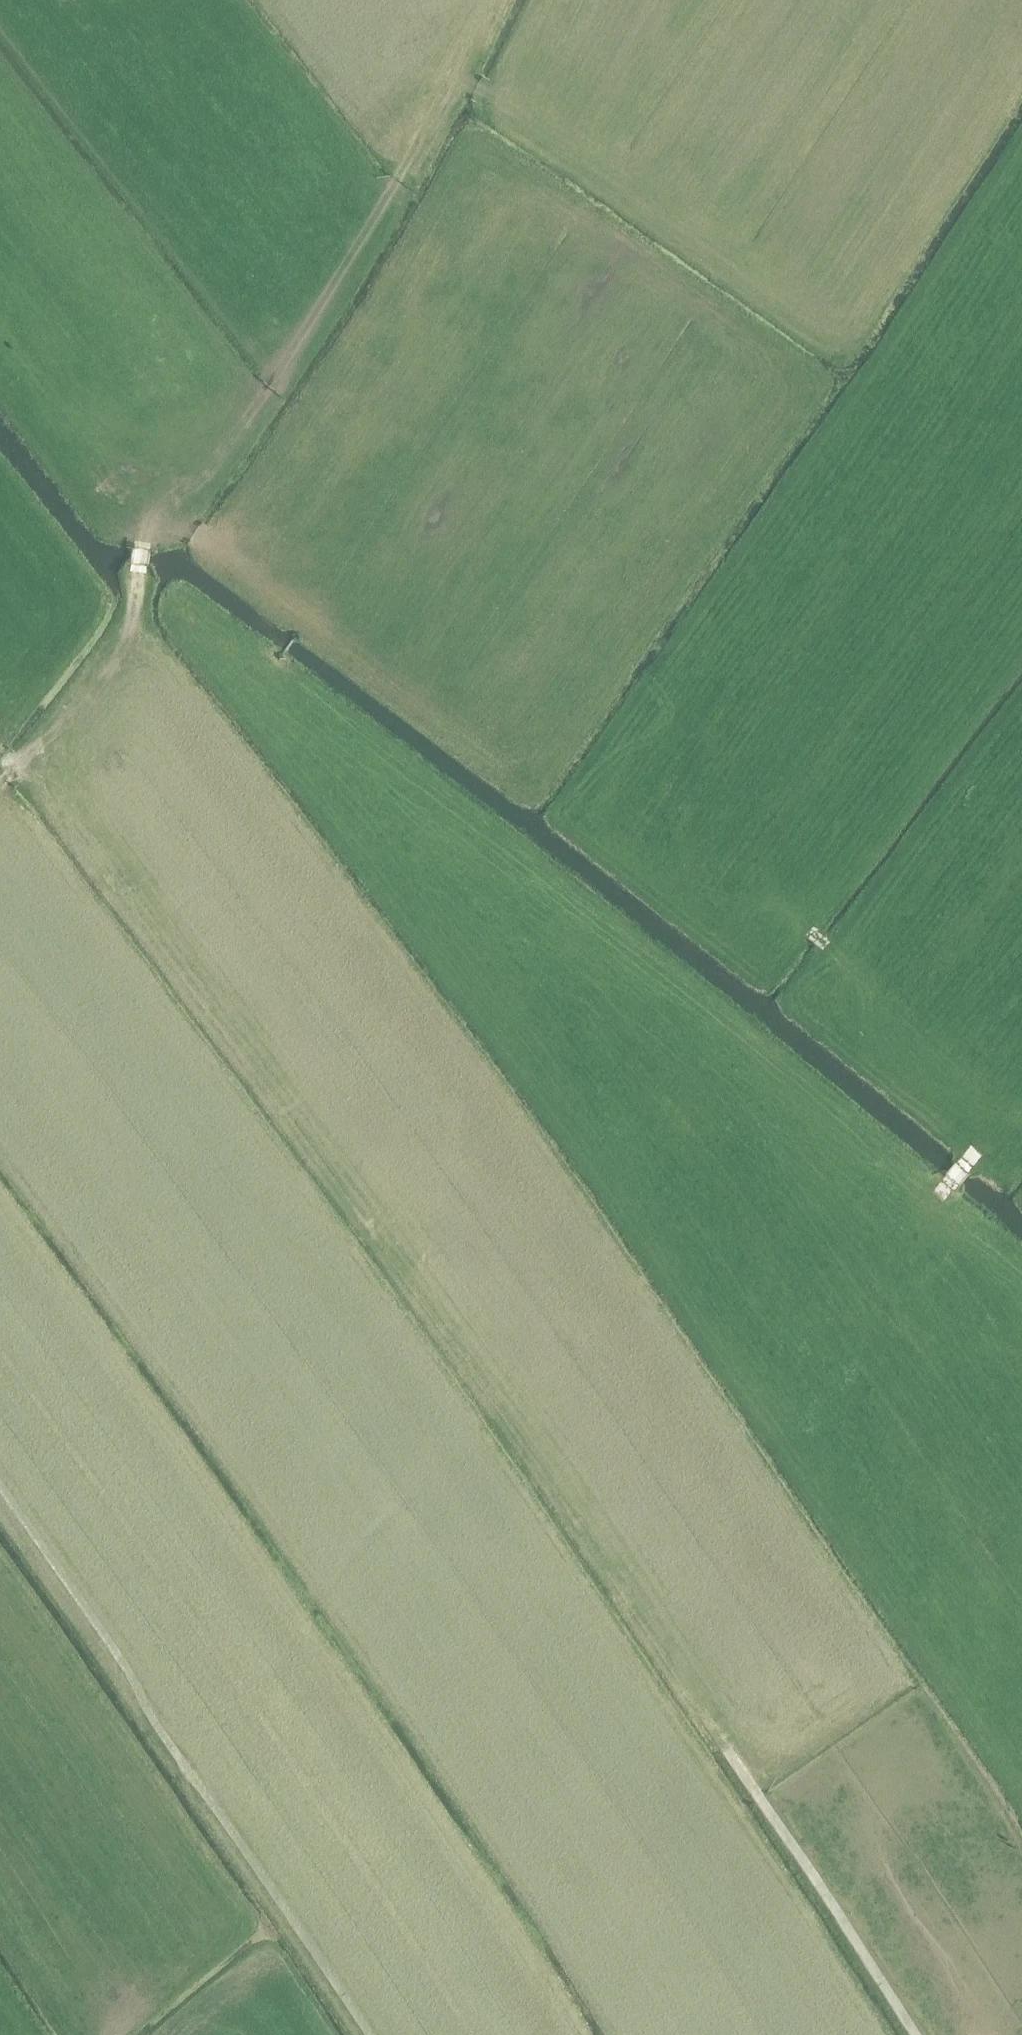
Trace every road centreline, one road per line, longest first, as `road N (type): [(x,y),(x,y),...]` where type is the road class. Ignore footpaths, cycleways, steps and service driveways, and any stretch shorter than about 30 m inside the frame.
road 1 (track): [(0,797),(130,616),(144,538),(280,372),(343,279),(498,0)]
road 2 (track): [(371,2034),(0,1481)]
road 3 (track): [(1021,1118),(809,928),(824,786)]

